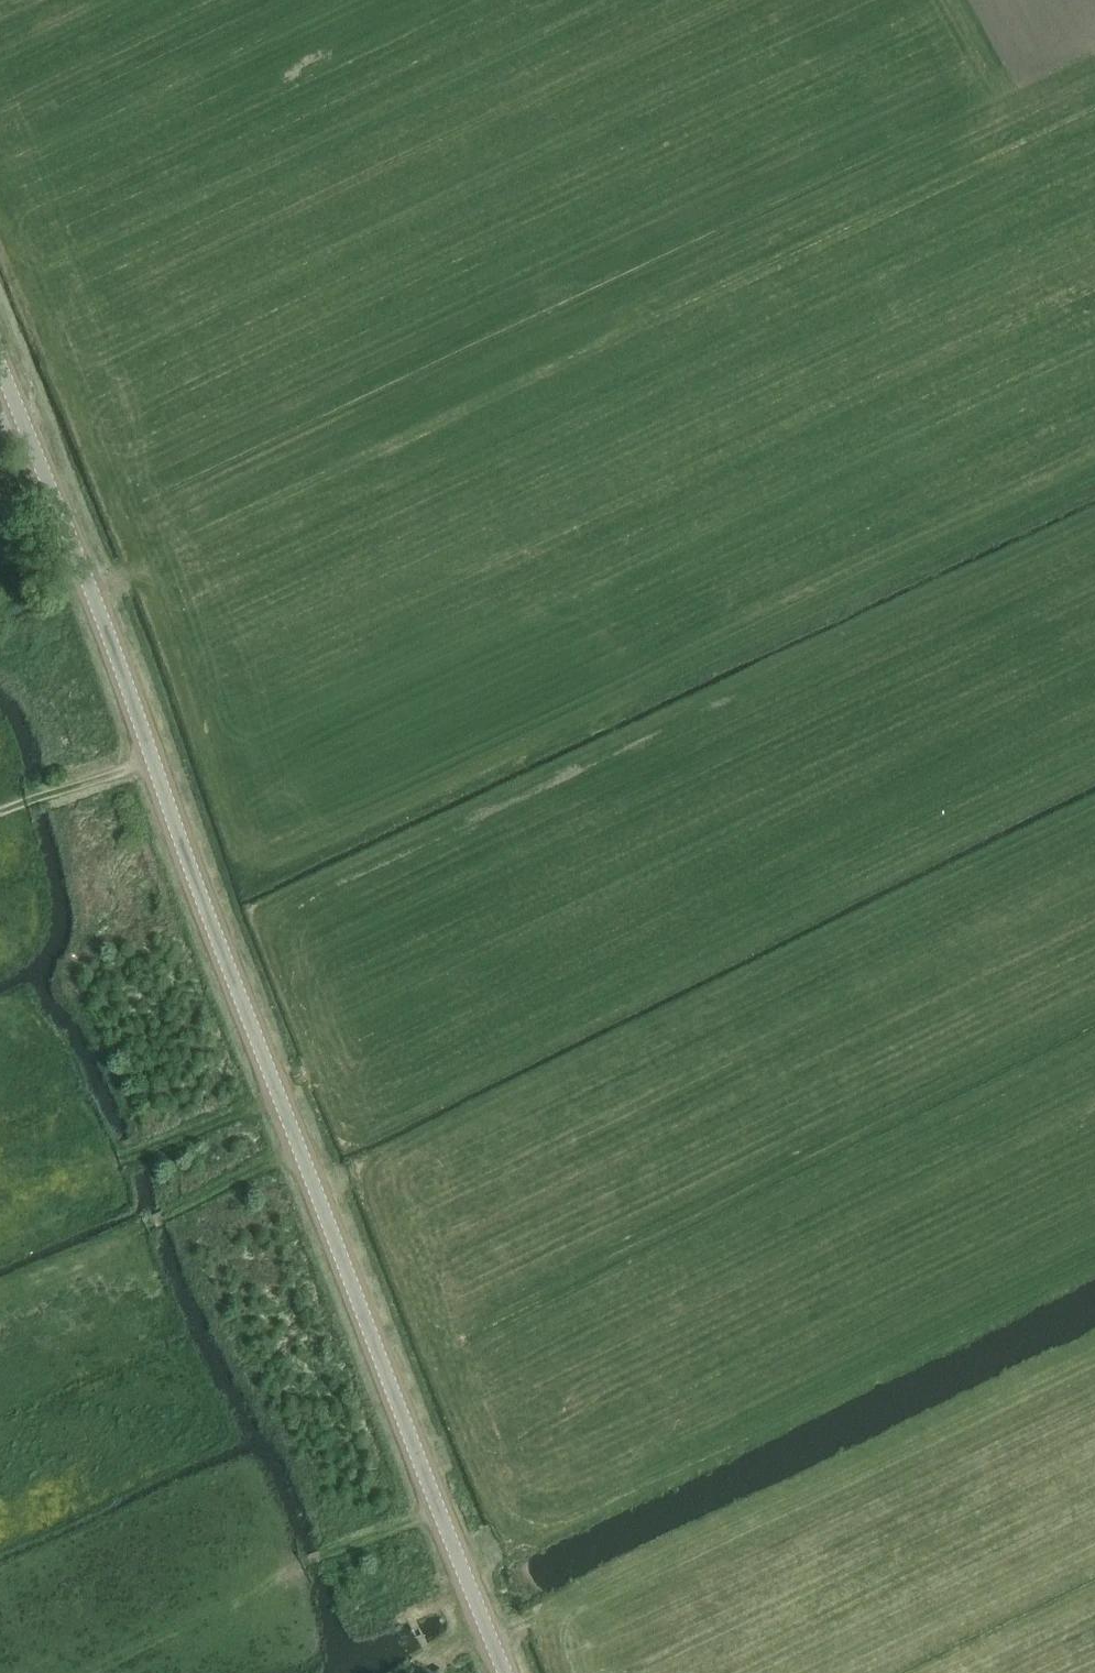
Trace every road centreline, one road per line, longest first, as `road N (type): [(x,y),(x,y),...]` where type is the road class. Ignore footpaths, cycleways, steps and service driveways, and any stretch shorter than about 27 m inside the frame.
road 1 (tertiary): [(506,1672),(0,373)]
road 2 (track): [(152,762),(0,814)]

